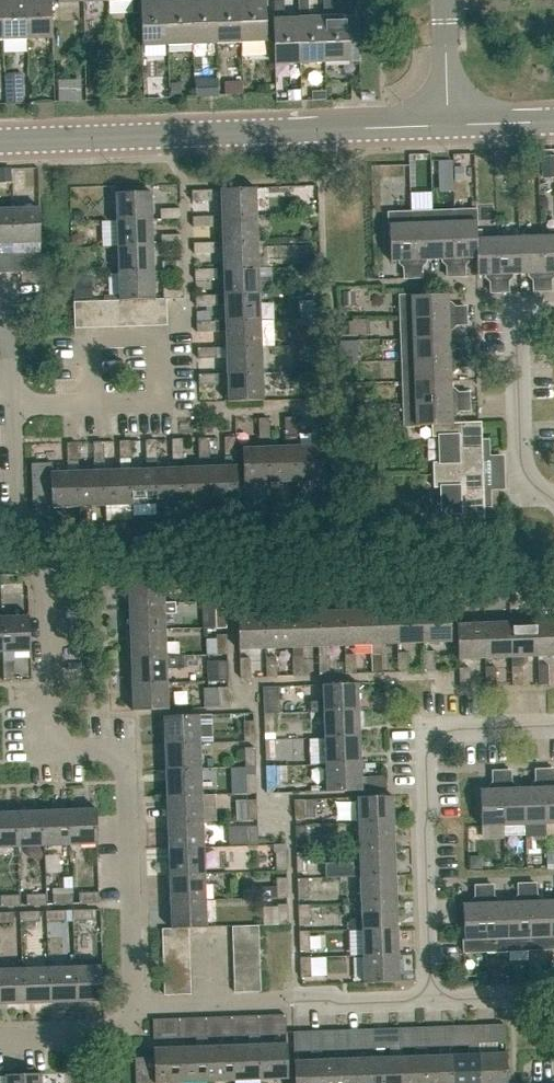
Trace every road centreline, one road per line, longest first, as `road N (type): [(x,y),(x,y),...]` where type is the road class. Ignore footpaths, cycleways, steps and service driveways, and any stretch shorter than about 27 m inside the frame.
road 1 (residential): [(136,1008),(127,772),(113,748),(73,749),(51,728),(44,585),(18,549),(13,406)]
road 2 (tertiary): [(449,123),(0,142)]
road 3 (residential): [(431,997),(425,755),(445,731),(553,727)]
road 4 (residential): [(136,1008),(431,997)]
road 5 (residential): [(553,501),(524,479),(517,338),(541,313),(553,313)]
road 6 (residential): [(13,406),(131,400),(146,375),(145,346)]
road 7 (residential): [(0,1040),(115,1036),(136,1008)]
road 8 (residential): [(449,123),(445,0)]
road 9 (residential): [(553,993),(431,997)]

